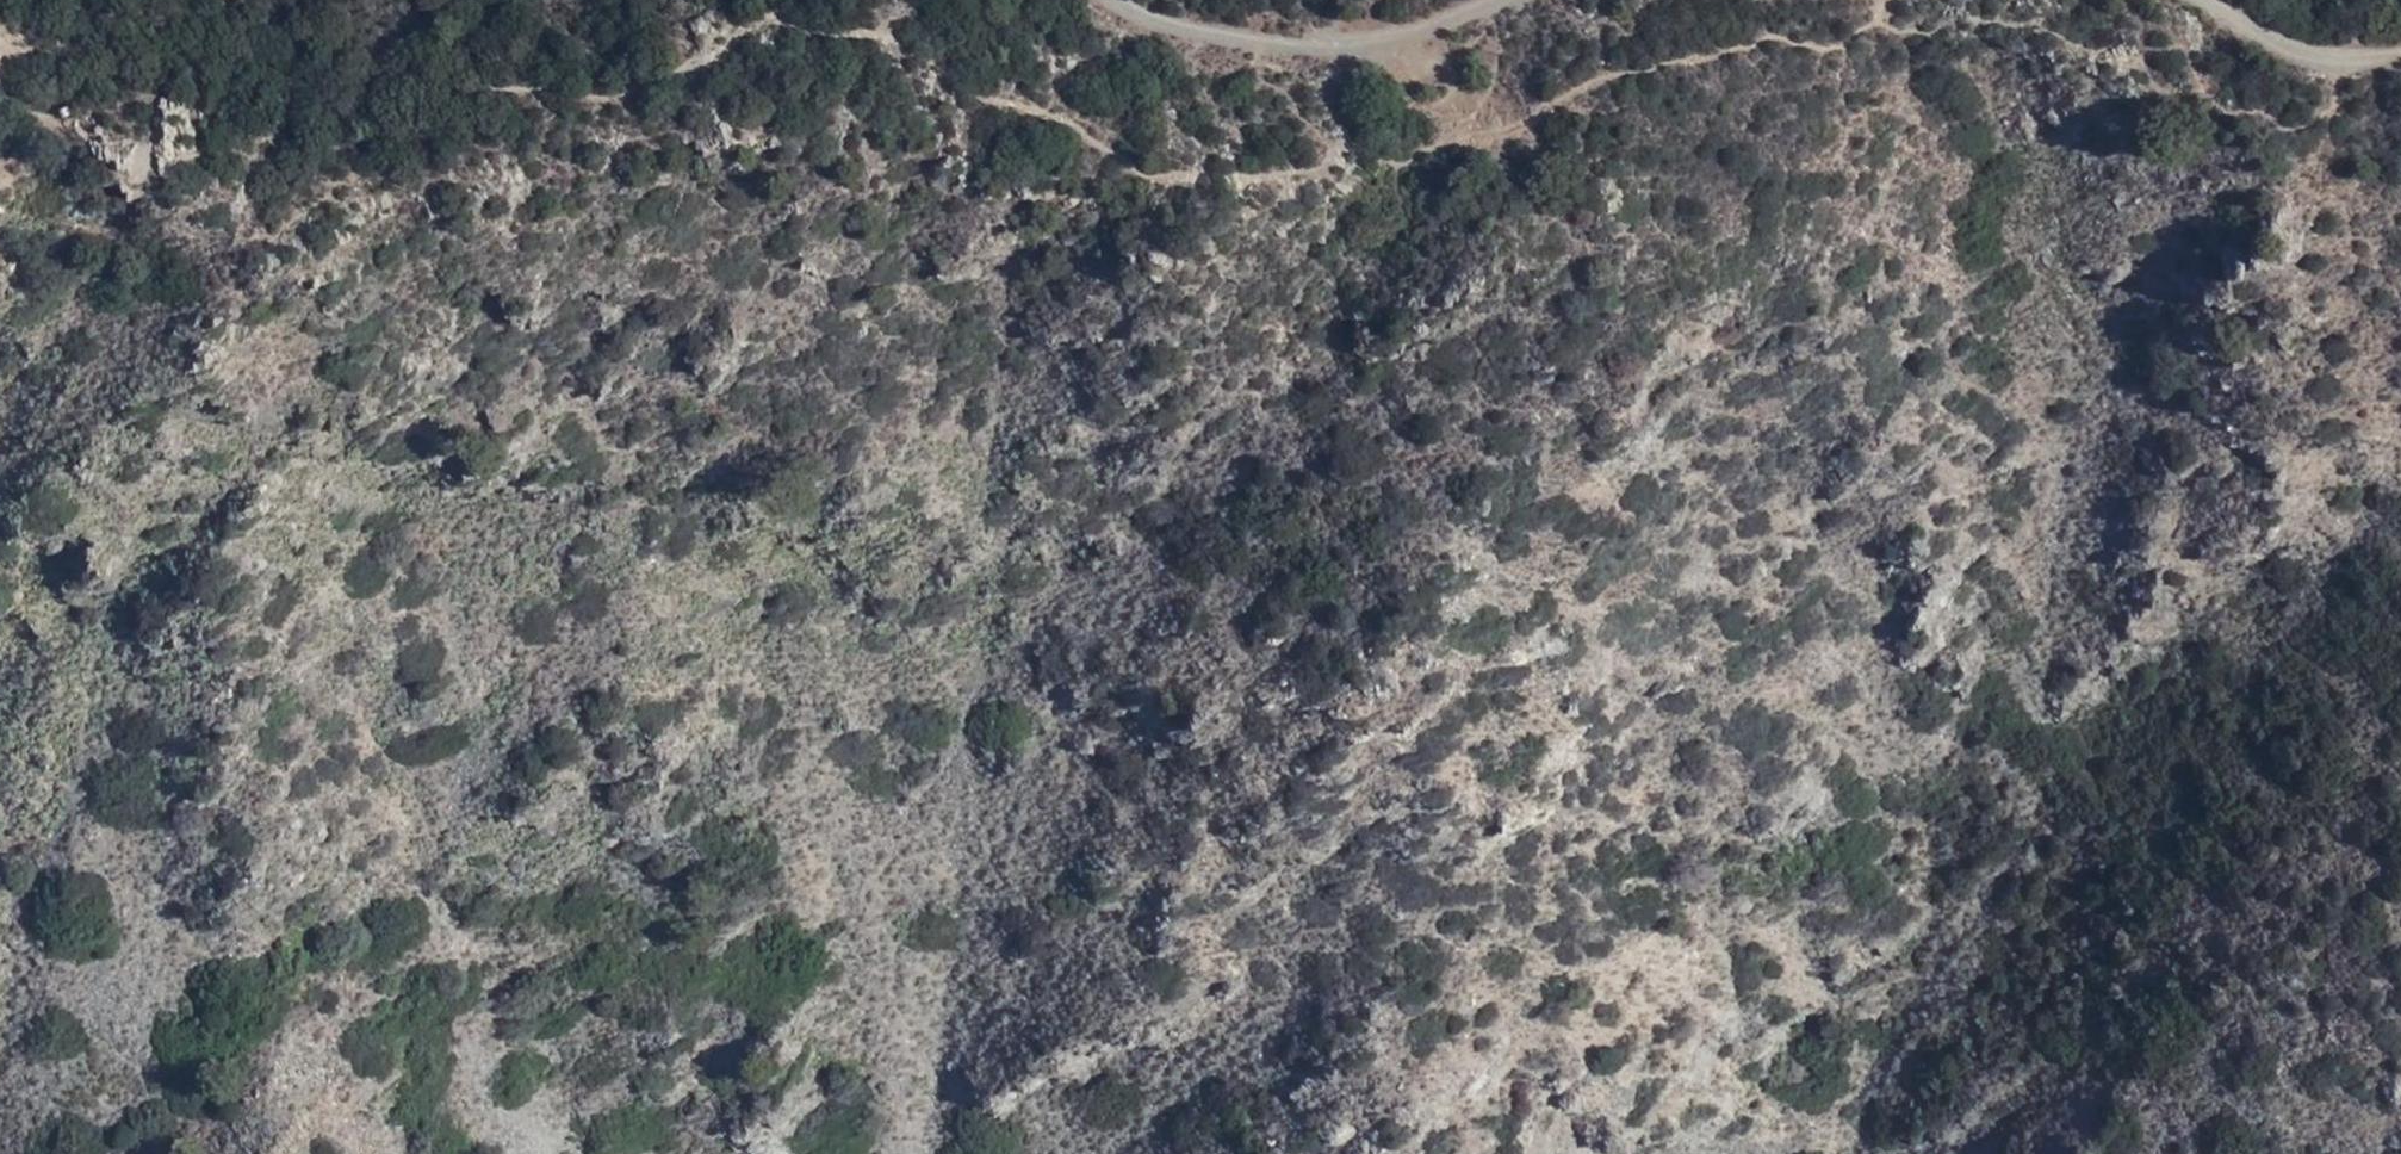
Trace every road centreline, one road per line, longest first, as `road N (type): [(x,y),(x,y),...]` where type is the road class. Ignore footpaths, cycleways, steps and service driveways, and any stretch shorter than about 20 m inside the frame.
road 1 (track): [(1495,0),(1325,46),(1236,36),(1122,0)]
road 2 (track): [(2400,46),(2283,41),(2205,0)]

